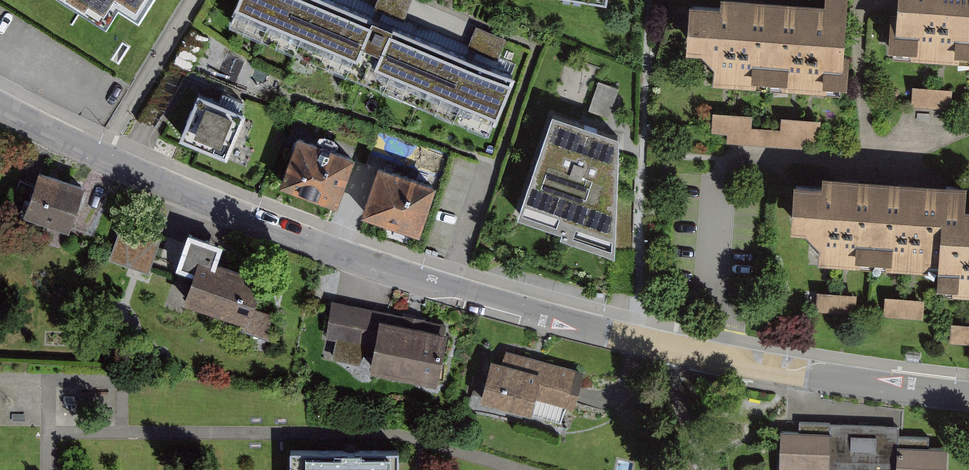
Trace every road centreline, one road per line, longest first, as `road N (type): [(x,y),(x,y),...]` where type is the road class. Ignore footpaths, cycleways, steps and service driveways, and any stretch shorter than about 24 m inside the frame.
road 1 (residential): [(0,103),(245,216),(423,278),(745,365),(968,396)]

